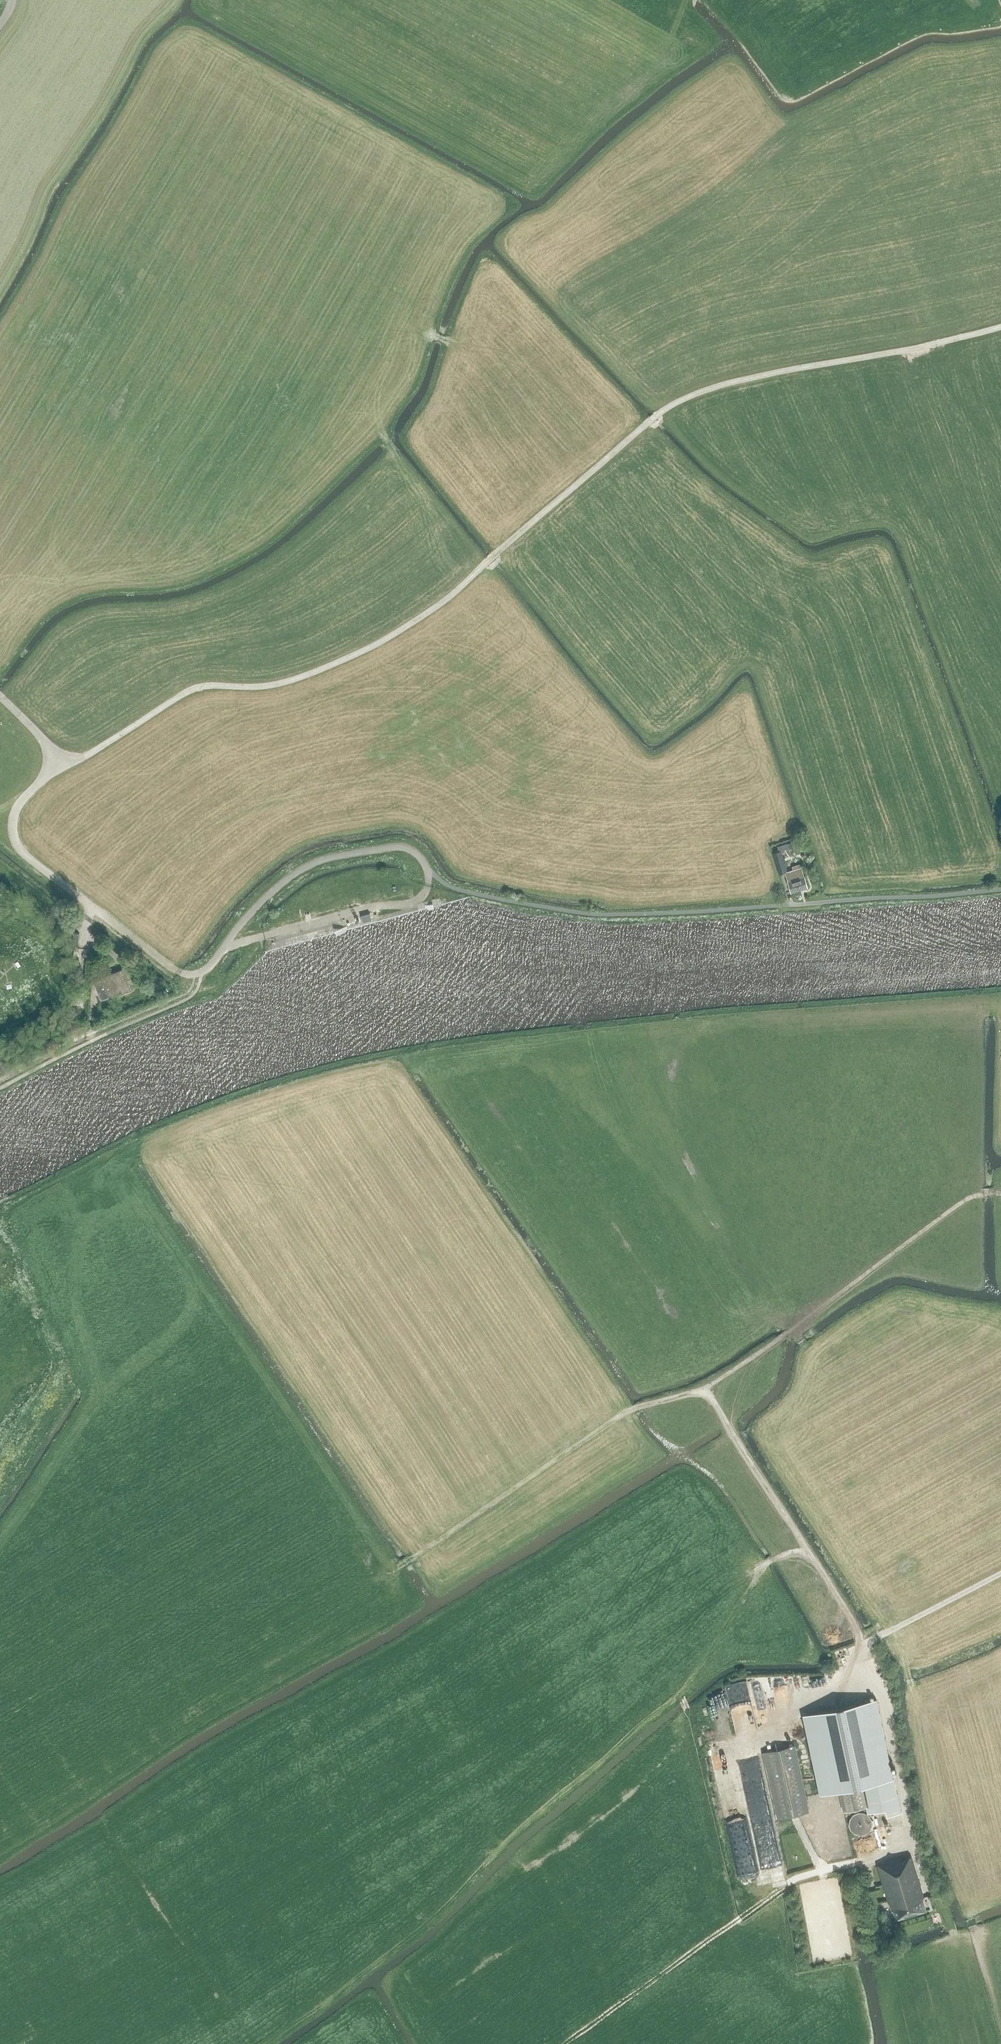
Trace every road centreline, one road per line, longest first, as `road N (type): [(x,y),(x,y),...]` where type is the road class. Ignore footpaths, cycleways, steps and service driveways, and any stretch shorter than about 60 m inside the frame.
road 1 (track): [(983,1194),(705,1390),(864,1646),(846,1689),(798,1707),(766,1739),(735,1750)]
road 2 (track): [(565,2043),(797,1878),(915,1850)]
road 3 (track): [(705,1390),(619,1417),(387,1575)]
road 4 (unclassified): [(864,1646),(1000,1573)]

